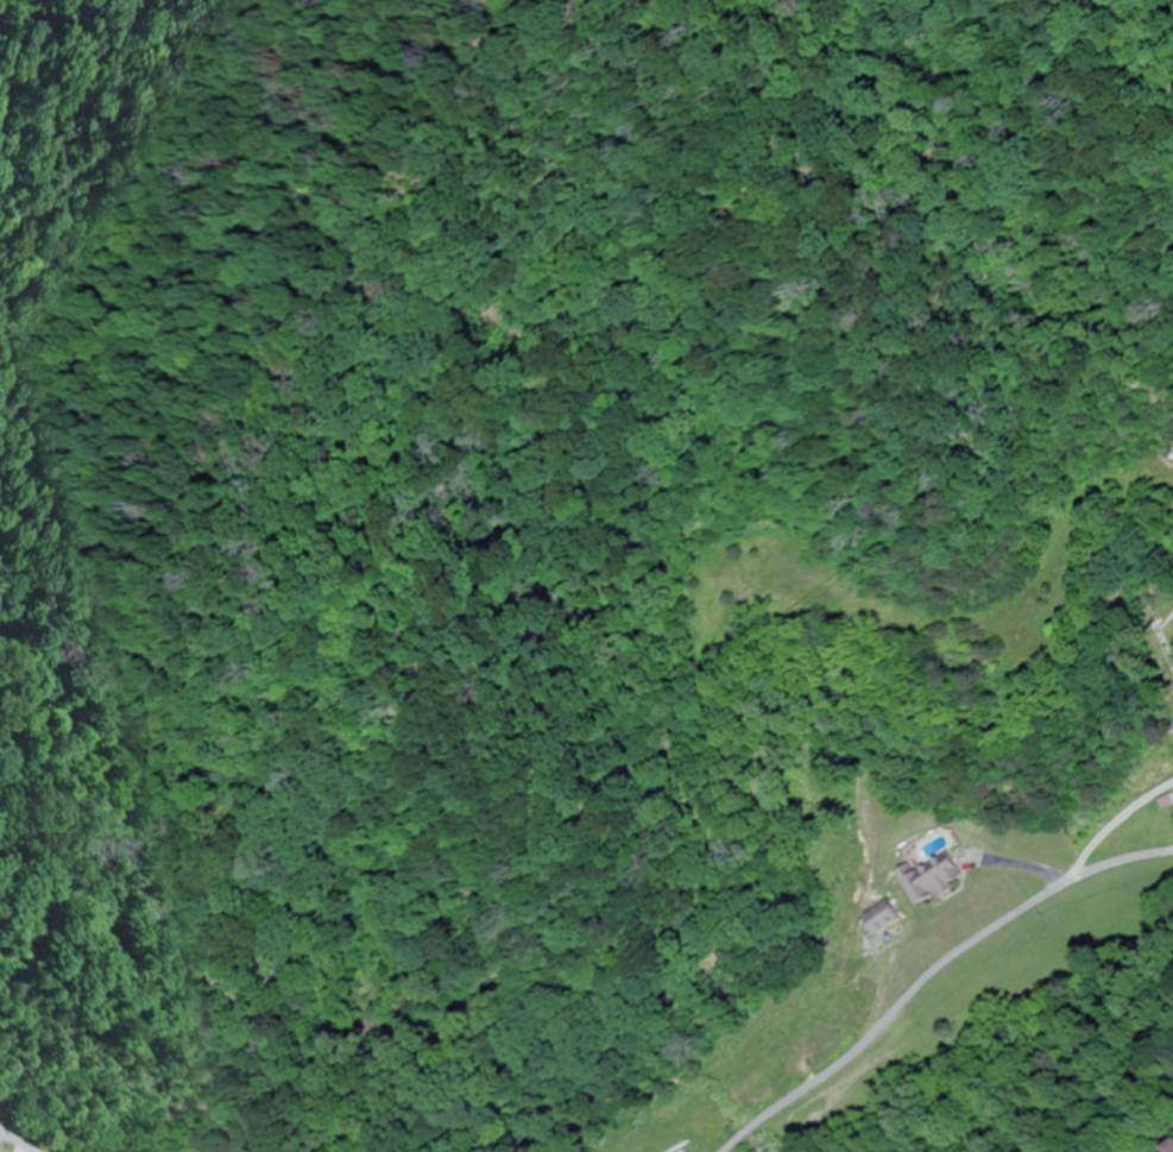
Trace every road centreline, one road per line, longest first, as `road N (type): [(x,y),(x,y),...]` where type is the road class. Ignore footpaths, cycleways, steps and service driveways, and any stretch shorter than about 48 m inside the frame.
road 1 (residential): [(728,1151),(862,1043),(979,927),(1172,848)]

